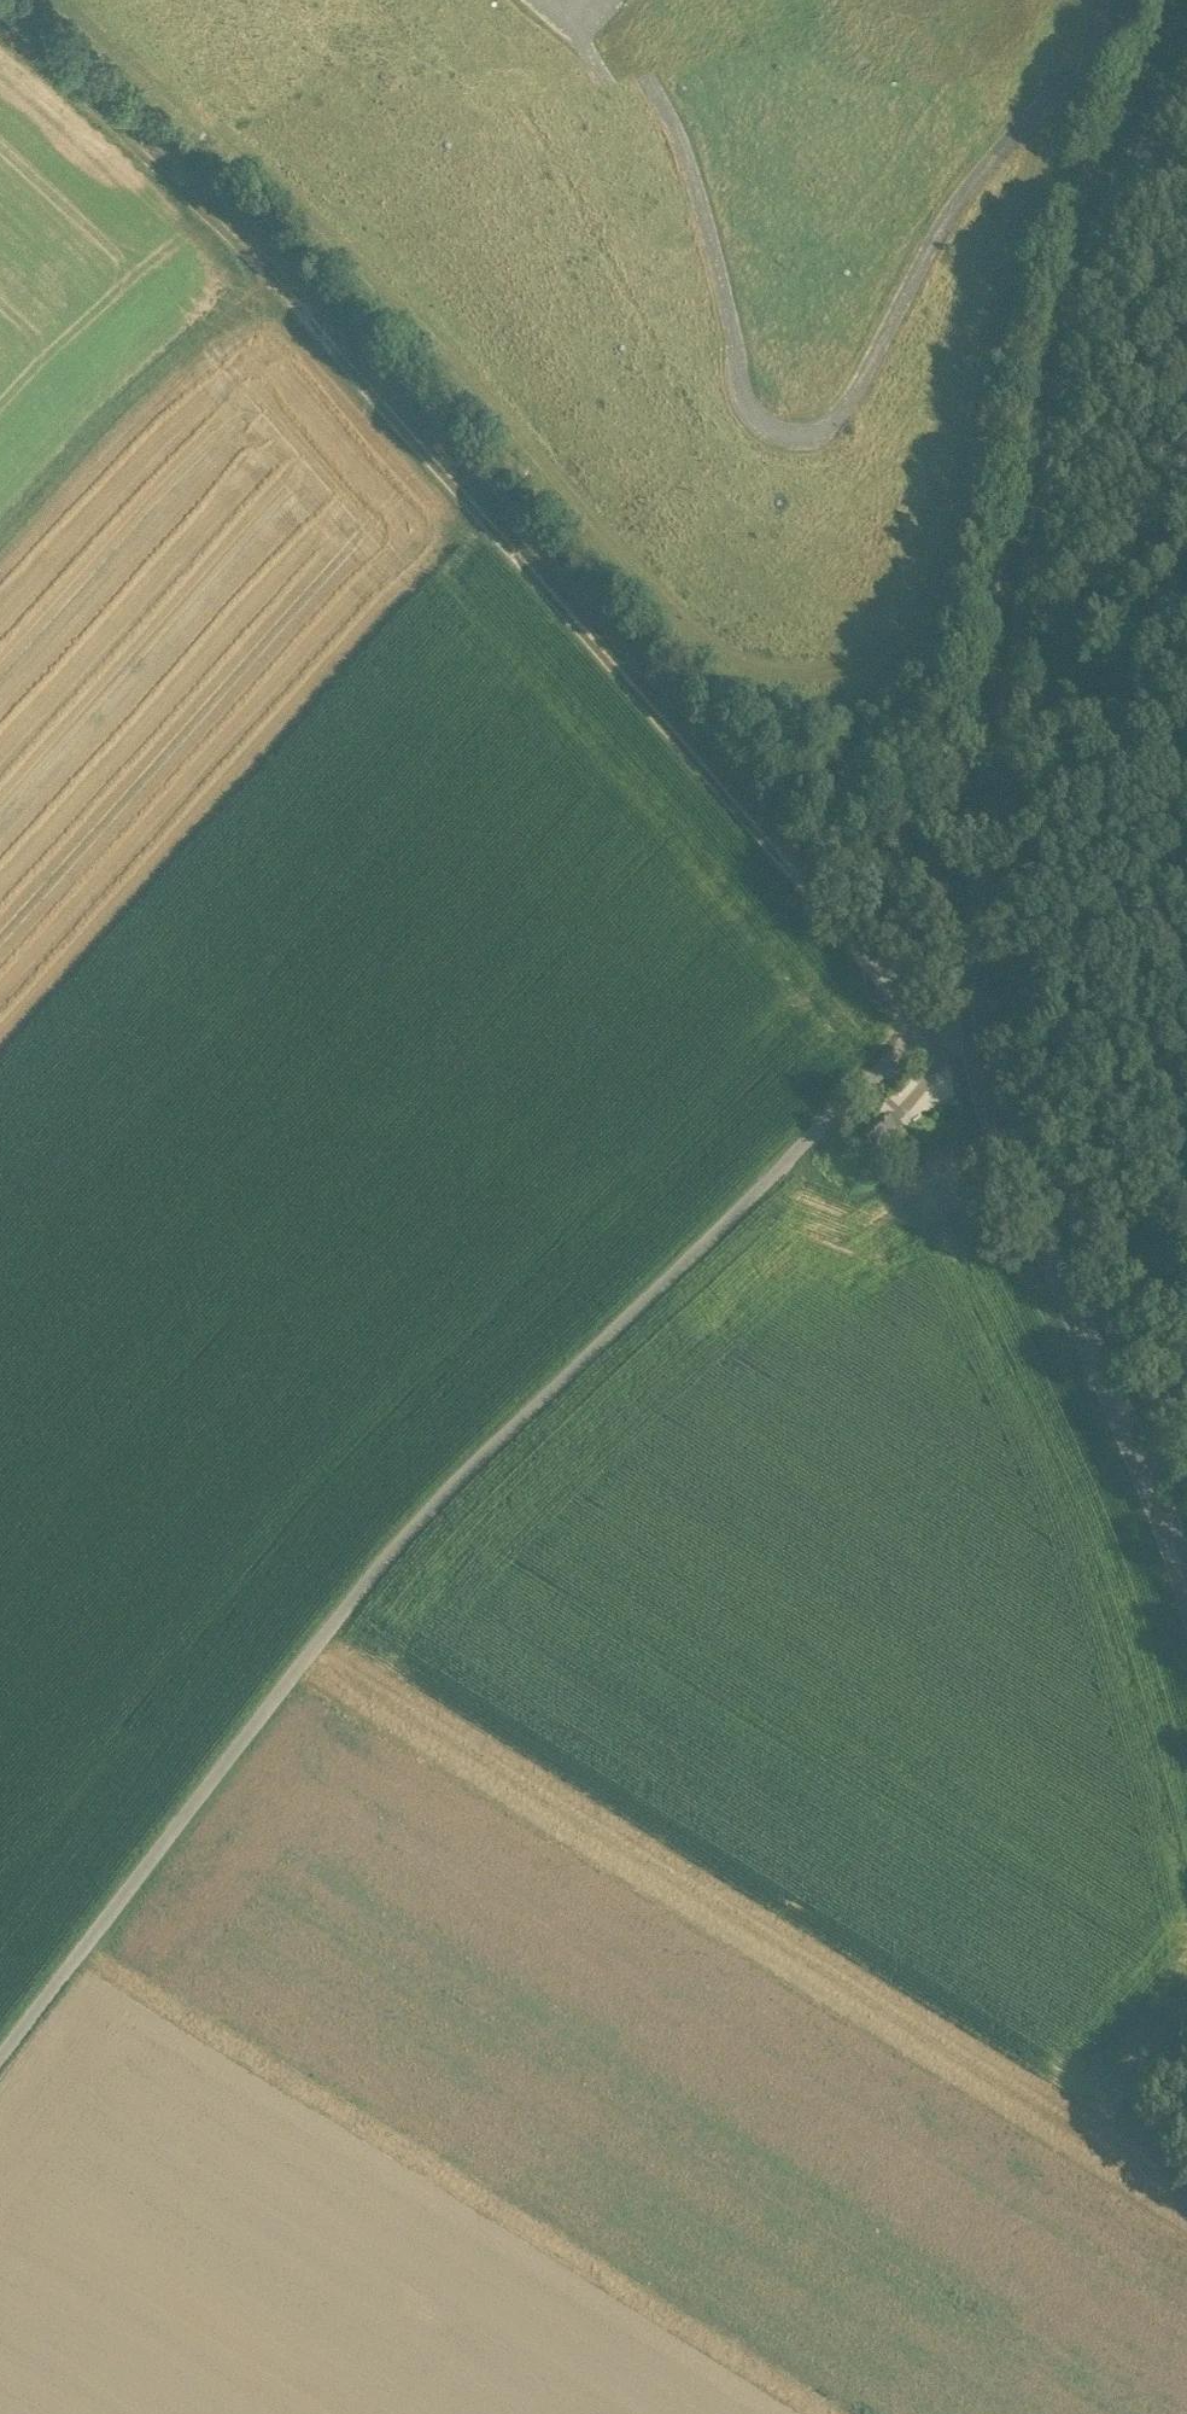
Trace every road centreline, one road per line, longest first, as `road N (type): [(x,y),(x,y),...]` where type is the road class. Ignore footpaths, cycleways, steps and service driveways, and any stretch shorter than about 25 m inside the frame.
road 1 (track): [(67,0),(357,264),(694,634),(734,665),(773,681),(818,679),(880,659),(932,593),(946,560),(995,306),(1048,142),(1035,128)]
road 2 (tertiary): [(1186,1581),(983,1091),(970,1025),(977,922),(1079,318),(1114,212),(1186,82)]
road 3 (track): [(970,1025),(920,1029),(904,1040),(384,1558),(0,2061)]
road 4 (track): [(920,1029),(273,275),(0,17)]
road 5 (track): [(0,543),(107,418),(273,275)]
road 6 (track): [(971,1034),(991,1012),(1186,891)]

